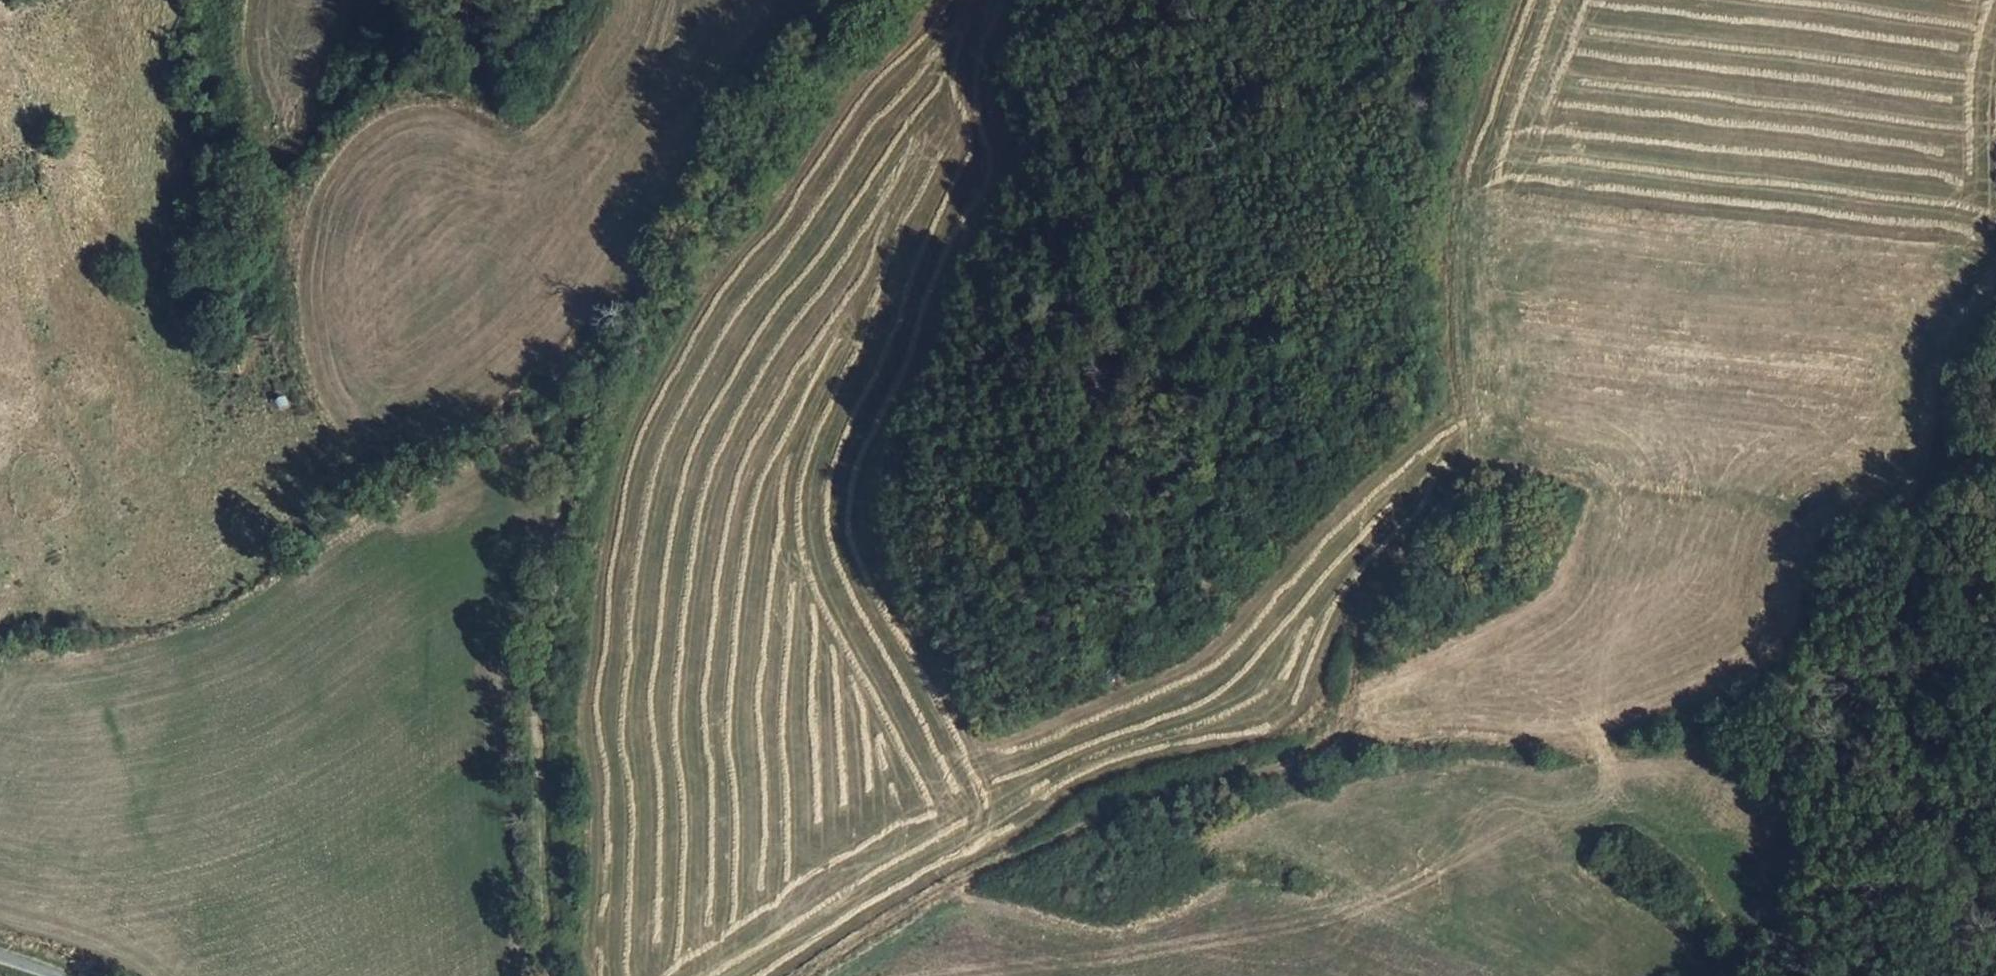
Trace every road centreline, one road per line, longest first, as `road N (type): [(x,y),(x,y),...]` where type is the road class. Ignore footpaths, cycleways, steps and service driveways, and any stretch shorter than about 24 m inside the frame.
road 1 (track): [(552,975),(543,708),(568,512),(617,348),(811,59),(863,0)]
road 2 (track): [(1478,477),(1385,585),(1364,625),(1349,712),(1321,751),(1257,777),(1138,803),(961,880),(804,975)]

